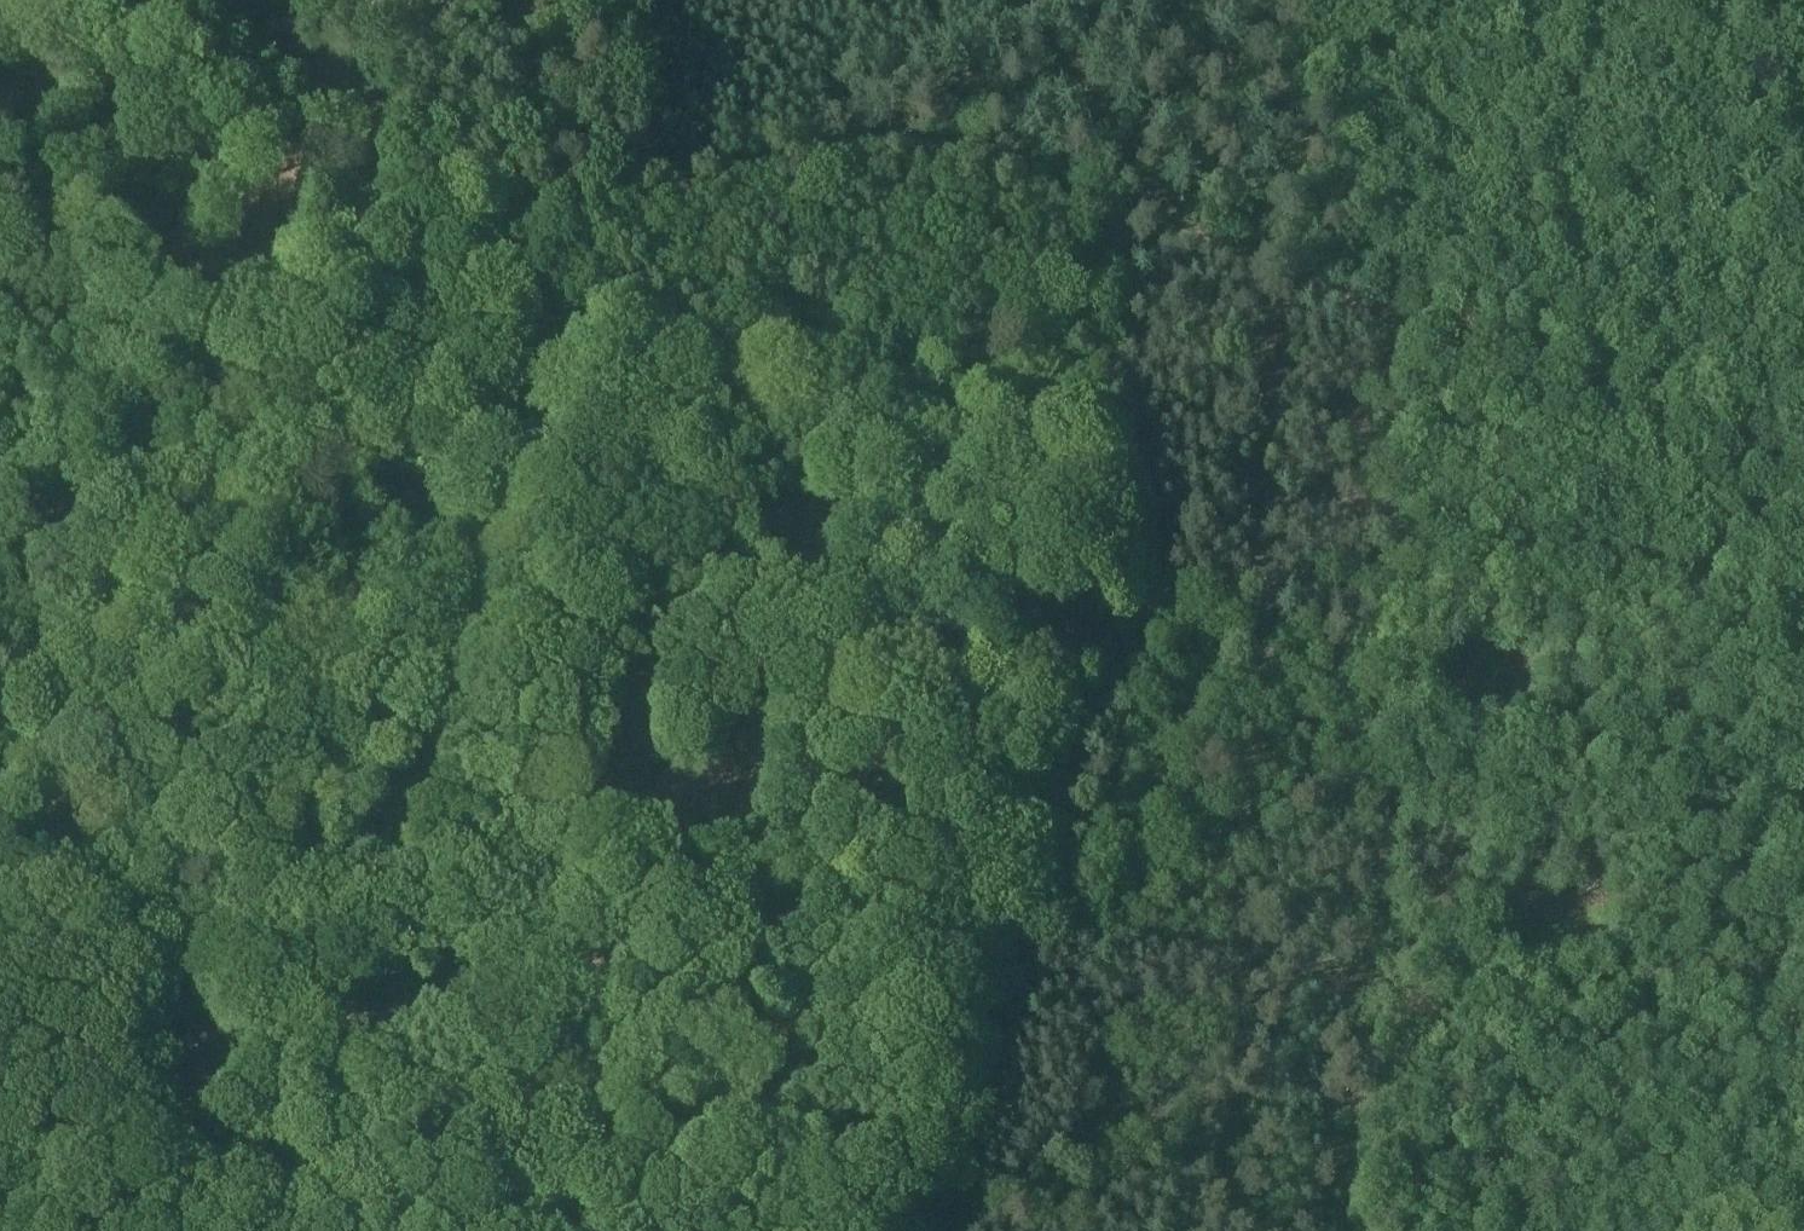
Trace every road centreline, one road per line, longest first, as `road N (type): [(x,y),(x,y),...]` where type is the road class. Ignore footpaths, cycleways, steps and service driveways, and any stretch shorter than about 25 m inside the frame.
road 1 (track): [(1397,298),(1380,866),(1368,955),(1358,1230)]
road 2 (track): [(0,94),(241,31),(403,0)]

